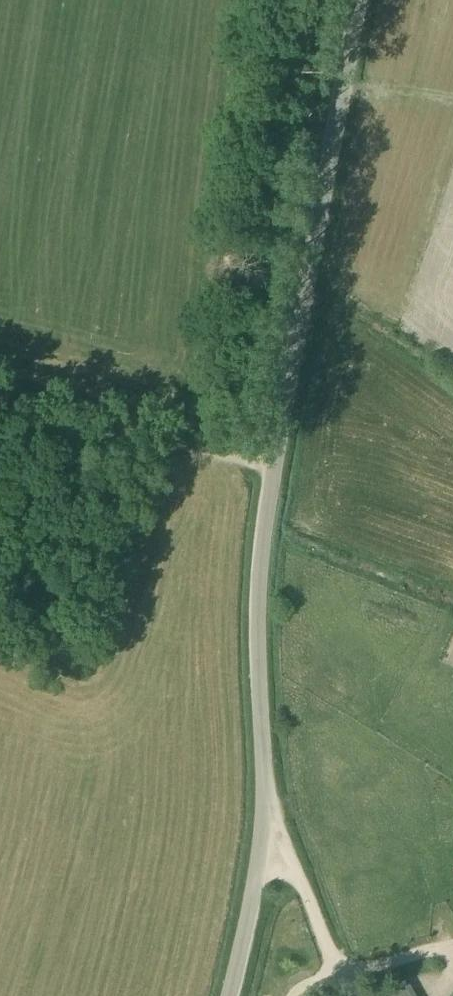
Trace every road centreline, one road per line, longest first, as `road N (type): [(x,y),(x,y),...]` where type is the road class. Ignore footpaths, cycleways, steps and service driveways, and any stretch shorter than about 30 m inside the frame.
road 1 (unclassified): [(230,995),(262,854),(255,651),(275,474),(360,0)]
road 2 (track): [(0,407),(275,474)]
road 3 (track): [(452,945),(333,968),(296,864),(262,854)]

